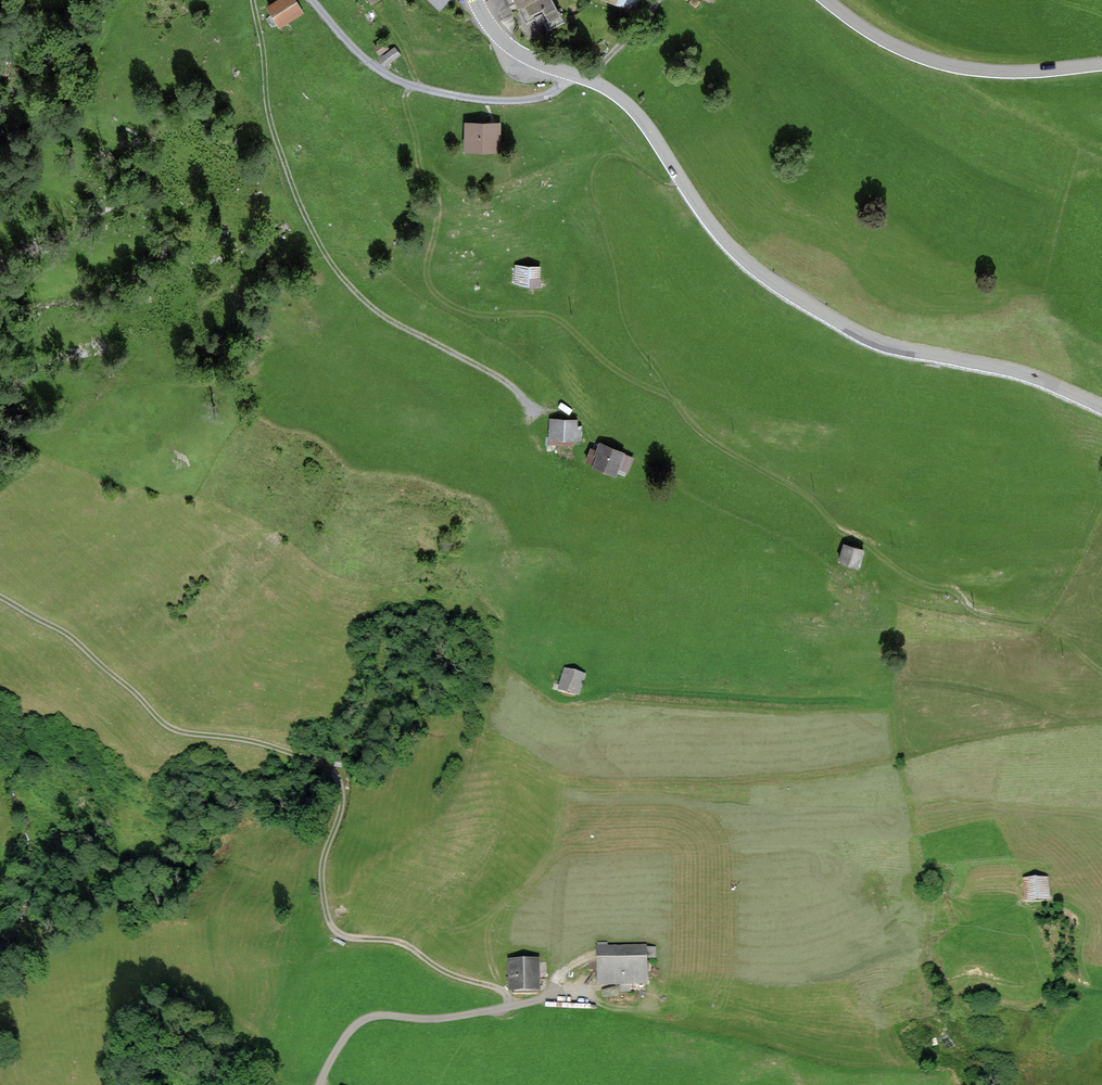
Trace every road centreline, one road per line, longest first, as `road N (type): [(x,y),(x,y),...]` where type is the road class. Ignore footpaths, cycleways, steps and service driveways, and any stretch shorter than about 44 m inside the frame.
road 1 (primary): [(1101,406),(1019,372),(878,341),(772,281),(711,224),(627,103),(515,51),(475,0)]
road 2 (track): [(508,1008),(500,989),(452,975),(403,941),(354,939),(333,927),(322,873),(342,798),(332,770),(270,745),(173,729),(67,633),(0,596)]
road 3 (track): [(681,179),(662,179),(619,156),(595,170),(594,203),(626,329),(709,440),(801,492),(891,564)]
road 4 (track): [(533,426),(527,403),(510,384),(384,317),(334,267),(273,131),(252,0)]
road 5 (track): [(319,1084),(350,1030),(367,1018),(508,1008),(547,997),(562,971),(585,959)]
road 6 (primary): [(826,0),(879,38),(947,65),(1021,72),(1101,64)]
road 7 (track): [(1101,671),(1049,631),(986,616),(954,591),(891,564)]
road 8 (track): [(1101,716),(917,752)]
road 9 (track): [(1067,722),(1021,702),(908,681)]

